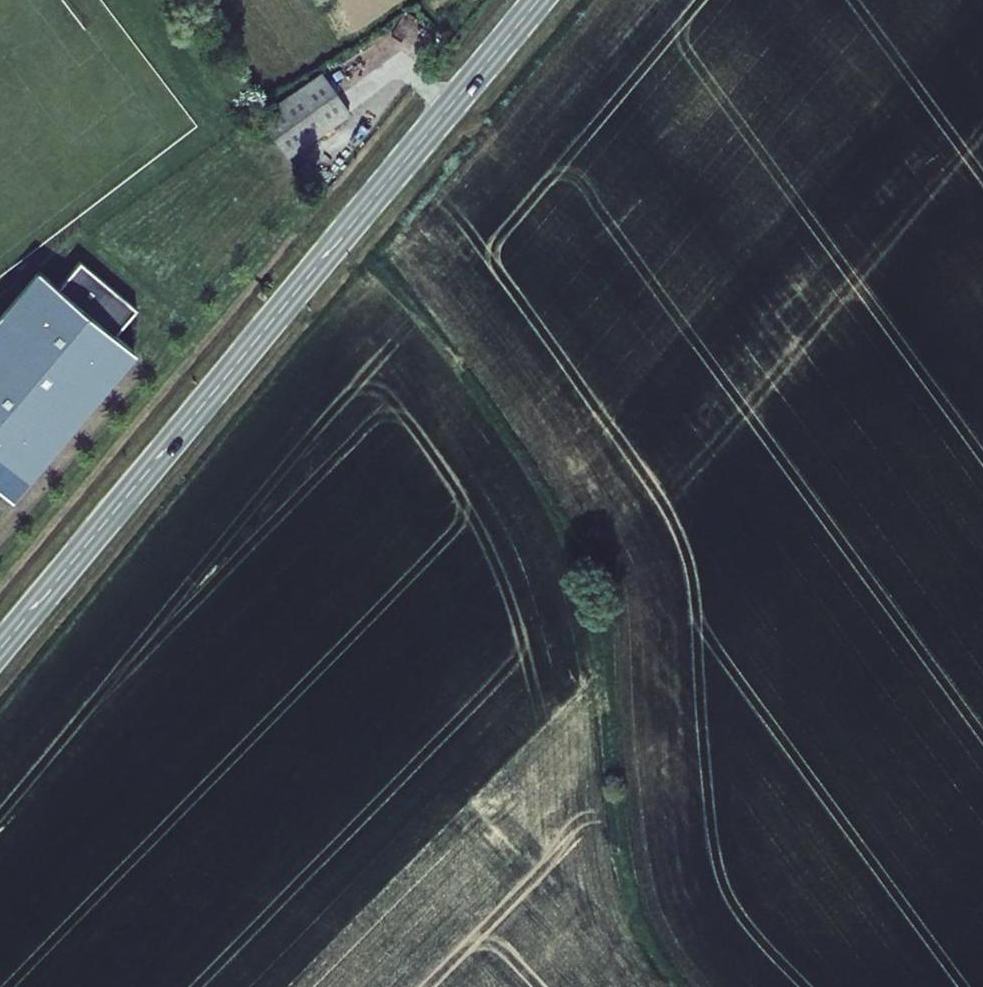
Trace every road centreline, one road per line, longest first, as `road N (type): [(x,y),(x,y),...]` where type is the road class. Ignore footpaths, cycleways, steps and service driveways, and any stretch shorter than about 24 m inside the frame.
road 1 (tertiary): [(538,0),(0,648)]
road 2 (track): [(0,530),(141,365)]

